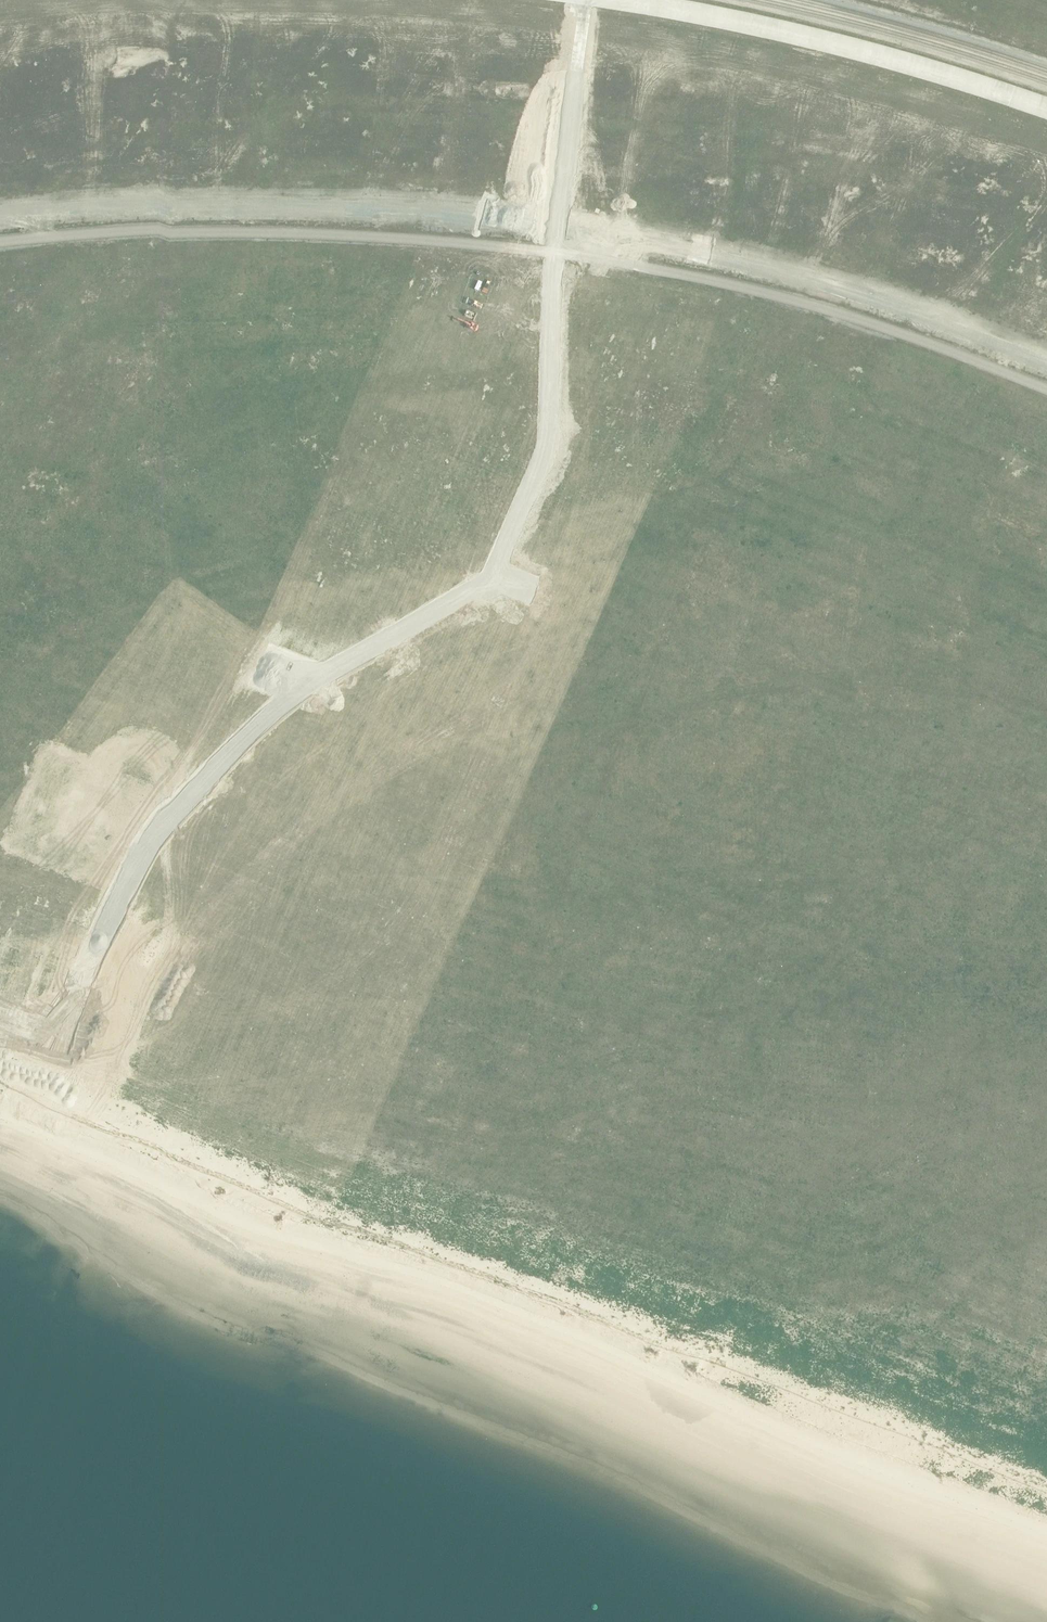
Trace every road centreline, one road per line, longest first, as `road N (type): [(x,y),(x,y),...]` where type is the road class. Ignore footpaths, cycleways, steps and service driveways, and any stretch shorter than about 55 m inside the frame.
road 1 (track): [(1046,389),(819,307),(617,261),(300,233),(0,247)]

